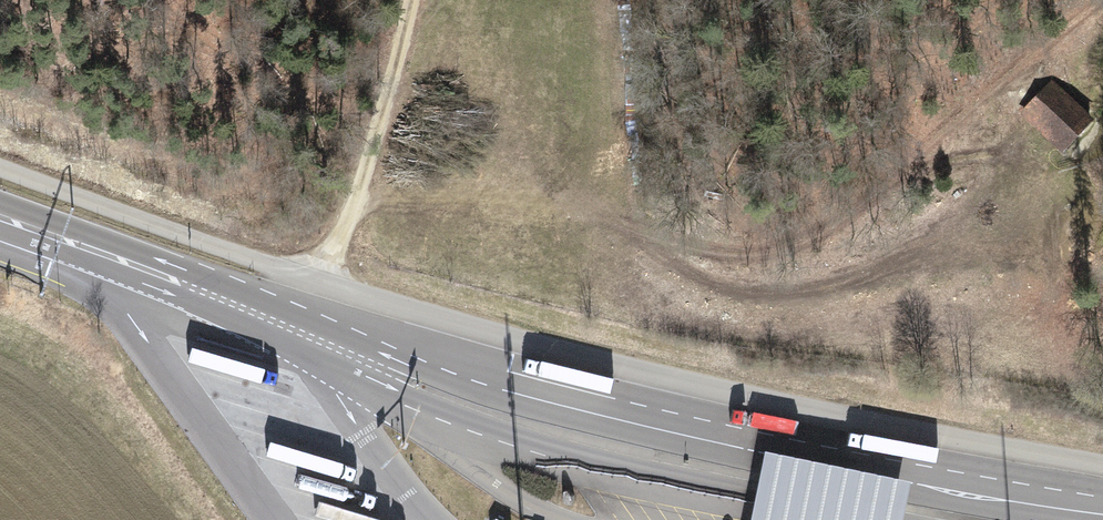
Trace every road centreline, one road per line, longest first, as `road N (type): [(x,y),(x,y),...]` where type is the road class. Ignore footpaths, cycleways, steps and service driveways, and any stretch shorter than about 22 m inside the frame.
road 1 (unclassified): [(1102,463),(609,363),(326,284),(0,167)]
road 2 (primary): [(1059,519),(619,431),(337,353)]
road 3 (primary): [(337,353),(405,406),(489,438),(824,519)]
road 4 (primary): [(0,222),(183,285),(337,353)]
road 5 (track): [(326,284),(417,0)]

